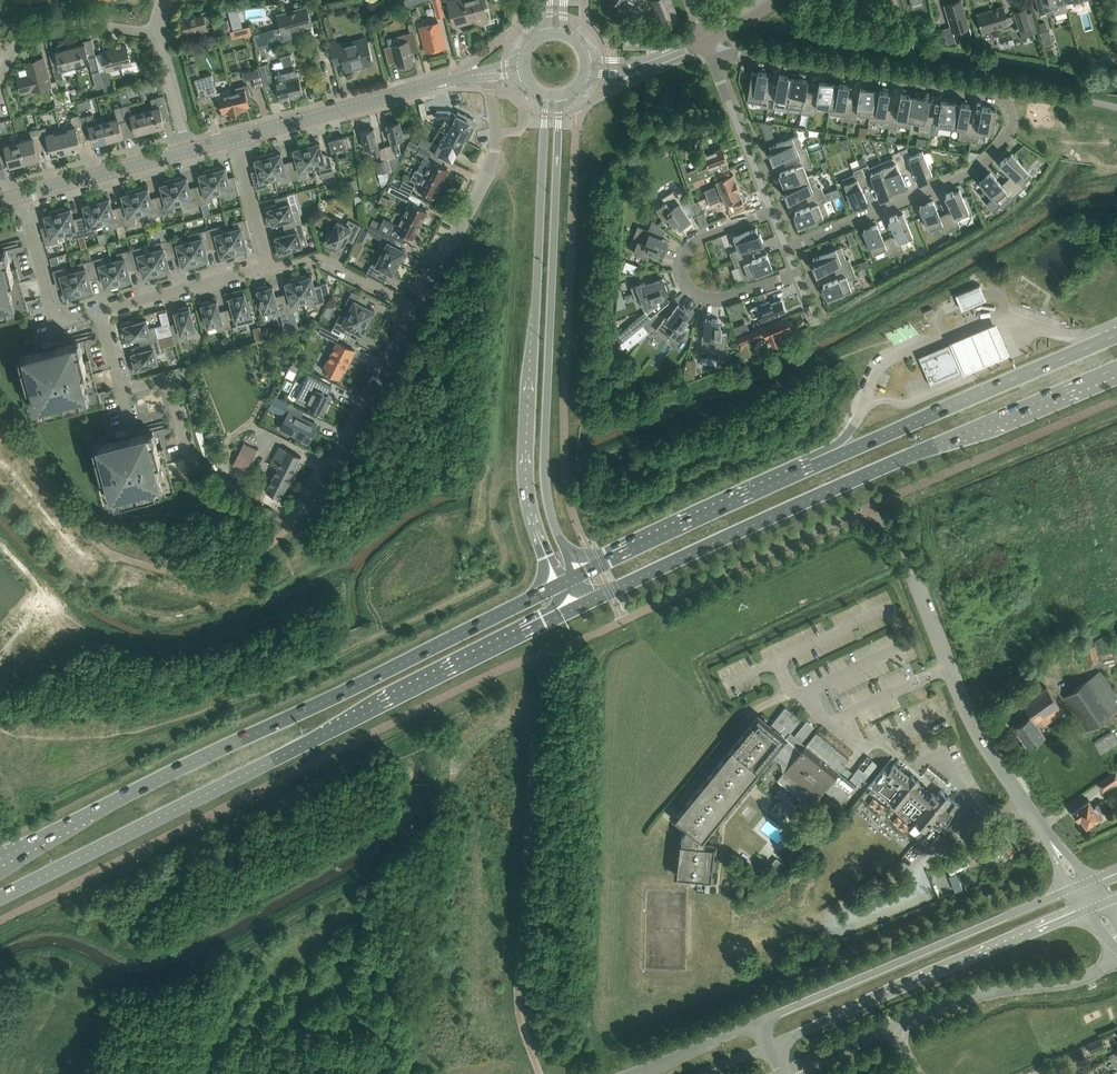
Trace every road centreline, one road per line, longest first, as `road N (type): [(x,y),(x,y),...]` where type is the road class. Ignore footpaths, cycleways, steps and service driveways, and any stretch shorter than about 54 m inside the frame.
road 1 (primary): [(0,898),(578,605)]
road 2 (primary): [(558,585),(0,857)]
road 3 (primary): [(1116,335),(575,575)]
road 4 (primary): [(578,605),(1116,368)]
road 5 (residential): [(712,60),(740,52),(987,97),(1006,110),(1003,145),(970,173),(787,251)]
road 6 (tertiary): [(546,101),(525,480),(558,585)]
road 7 (tertiary): [(575,575),(544,478),(559,102)]
road 8 (unclassified): [(769,1045),(1094,904)]
road 9 (unclassified): [(784,1073),(953,1001),(1073,980),(1116,960)]
road 10 (unclassified): [(1082,885),(758,1022)]
road 11 (unclassified): [(1082,885),(980,740),(920,590)]
road 12 (residential): [(292,523),(331,478),(420,307)]
road 13 (residential): [(770,211),(687,247),(680,280),(688,292),(715,297),(796,274)]
road 14 (residential): [(420,307),(488,176),(495,135),(489,76)]
road 15 (tertiary): [(235,138),(452,79)]
road 16 (residential): [(0,76),(24,41),(90,25),(158,35)]
road 17 (residential): [(101,311),(68,320),(51,310),(22,194)]
road 18 (residential): [(267,267),(101,311)]
road 19 (tertiary): [(22,194),(187,150)]
road 20 (residential): [(420,307),(319,257),(267,267)]
road 21 (residential): [(770,211),(712,60)]
road 22 (residential): [(121,388),(169,380),(194,477)]
road 23 (unclassified): [(758,1022),(635,1073)]
road 24 (residential): [(267,267),(235,138)]

